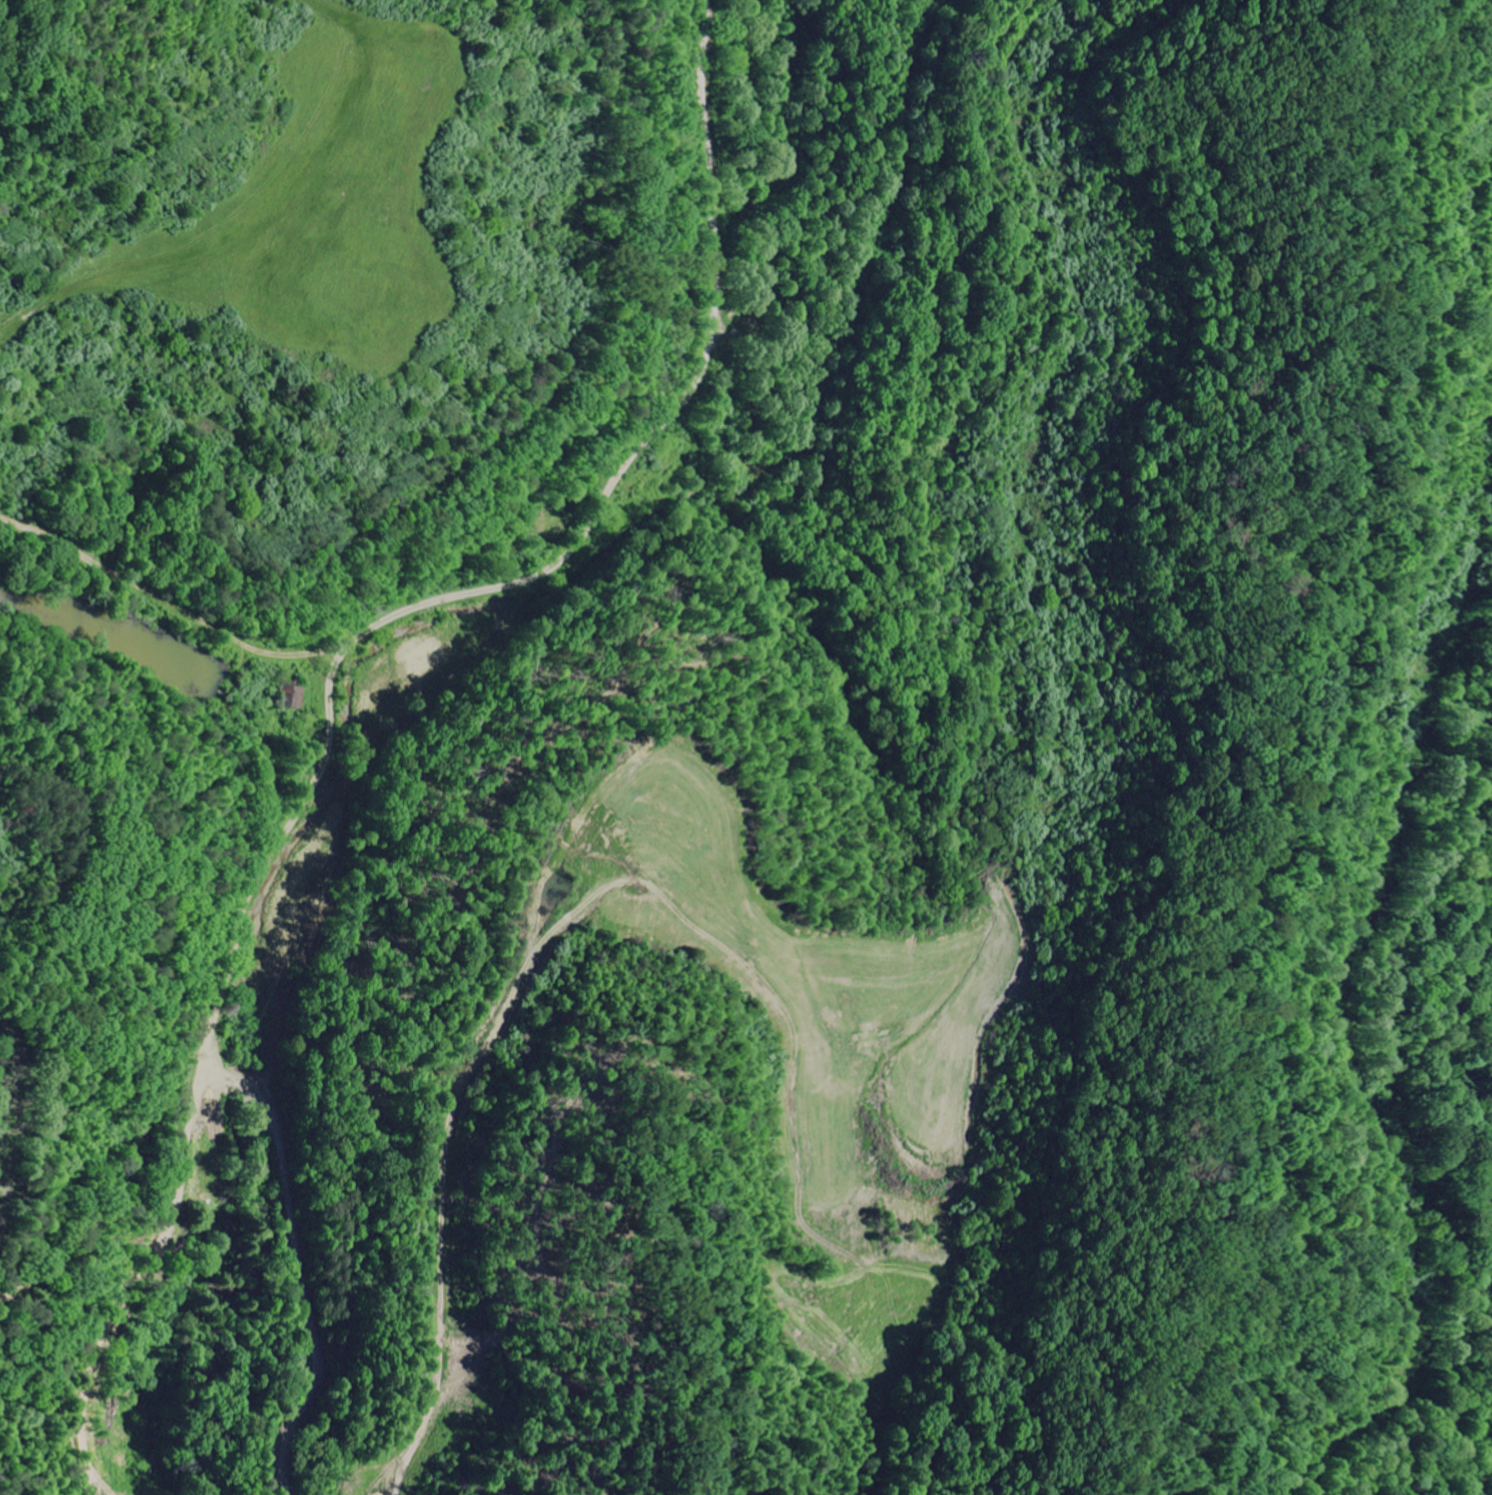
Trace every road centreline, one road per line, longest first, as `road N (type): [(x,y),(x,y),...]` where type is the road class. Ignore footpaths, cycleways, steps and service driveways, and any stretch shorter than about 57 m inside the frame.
road 1 (residential): [(707,0),(717,271),(713,331),(698,383),(562,563),(529,581),(405,613),(367,634),(341,663),(326,763),(231,912),(188,1061),(172,1157),(85,1392),(95,1433)]

